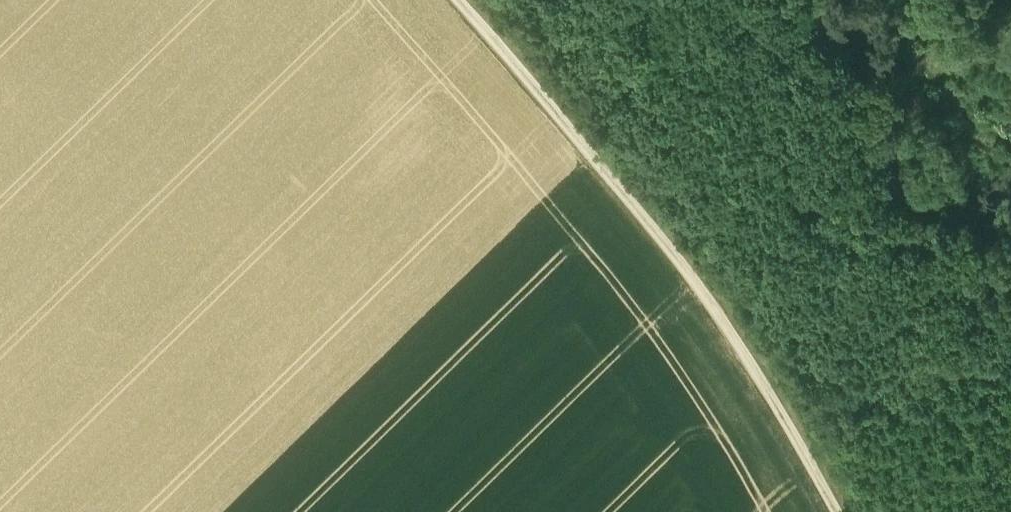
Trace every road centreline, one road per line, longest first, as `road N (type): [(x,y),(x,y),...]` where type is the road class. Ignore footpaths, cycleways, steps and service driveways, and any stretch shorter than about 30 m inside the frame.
road 1 (track): [(455,0),(627,196),(725,323),(834,511)]

